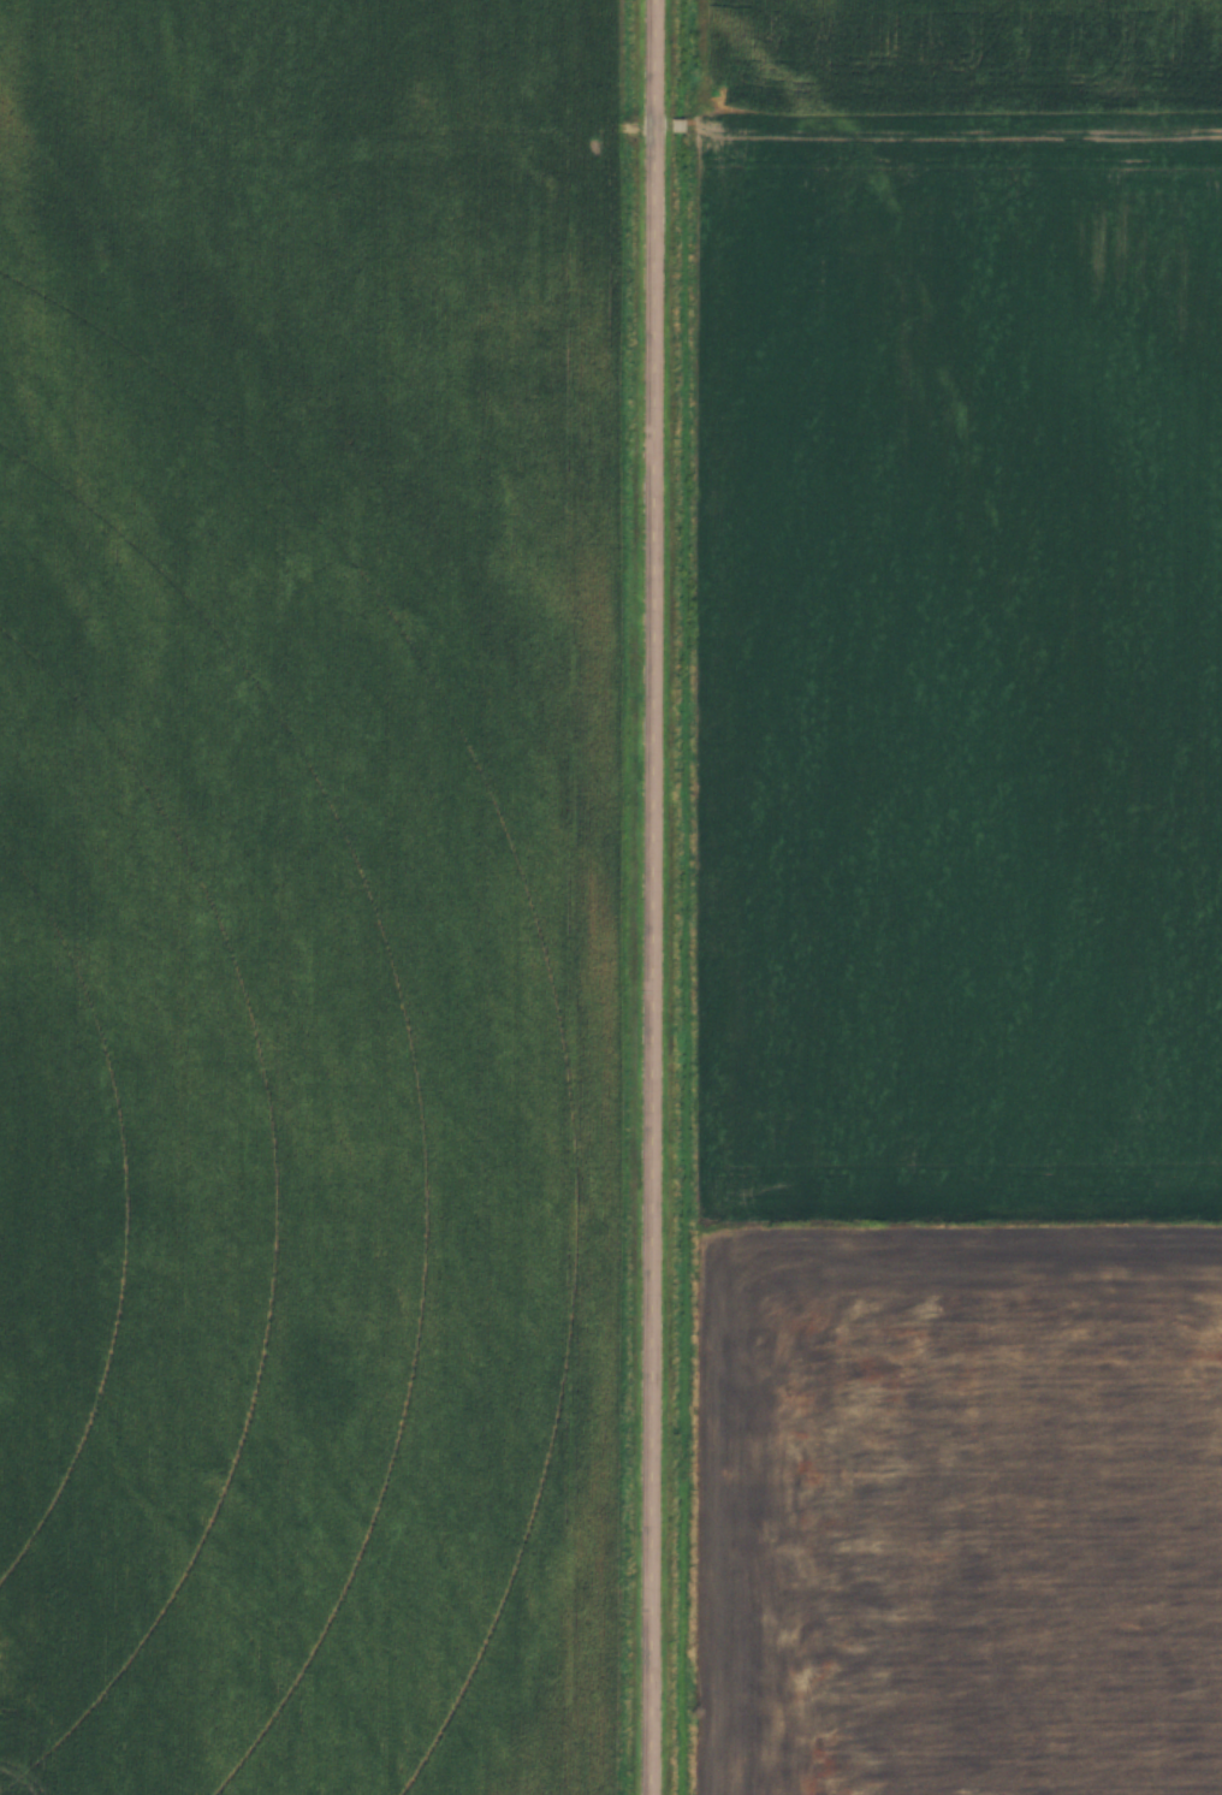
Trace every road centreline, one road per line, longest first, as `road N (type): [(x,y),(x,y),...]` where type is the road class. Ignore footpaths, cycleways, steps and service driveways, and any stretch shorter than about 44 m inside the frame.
road 1 (residential): [(650,1794),(654,0)]

